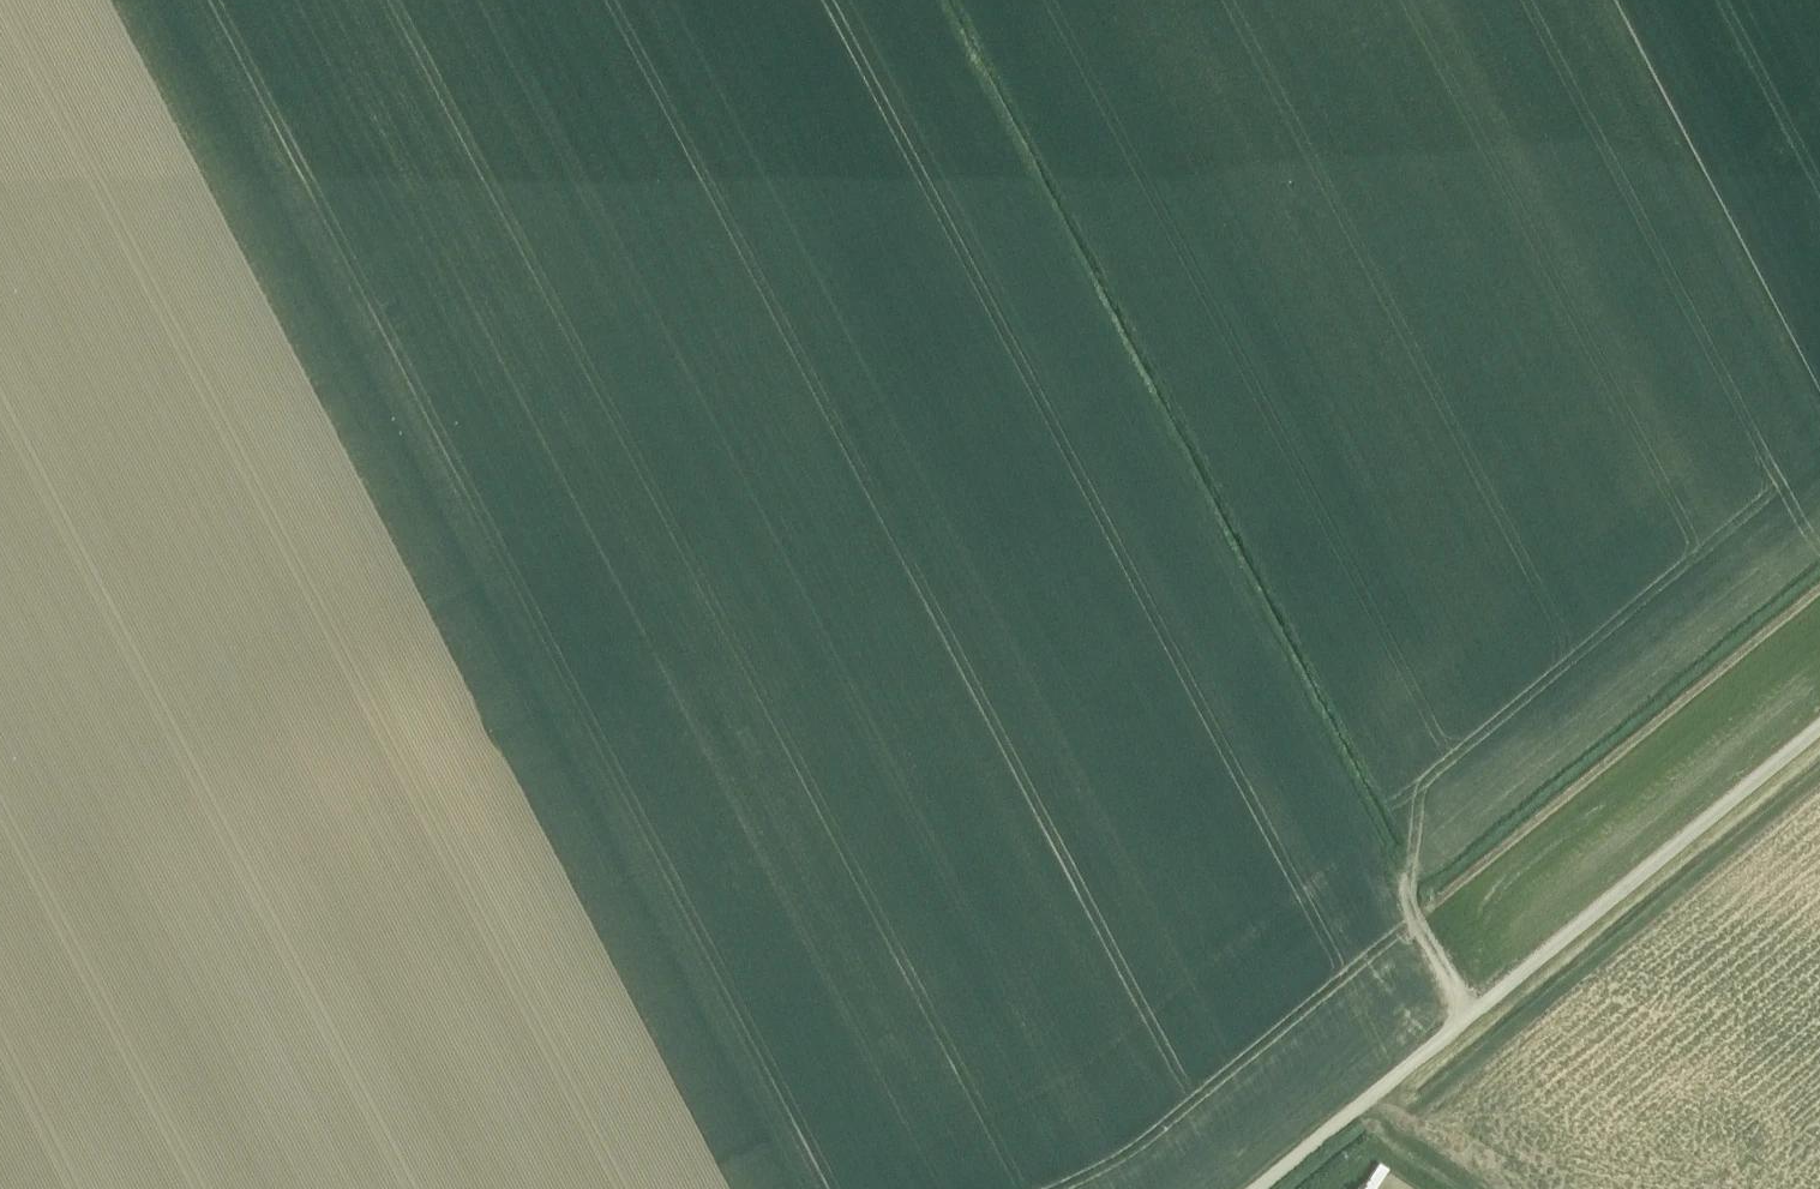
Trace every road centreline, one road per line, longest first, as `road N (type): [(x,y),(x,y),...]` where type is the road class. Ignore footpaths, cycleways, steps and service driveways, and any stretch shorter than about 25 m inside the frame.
road 1 (unclassified): [(1819,736),(1564,949),(1240,1188)]

